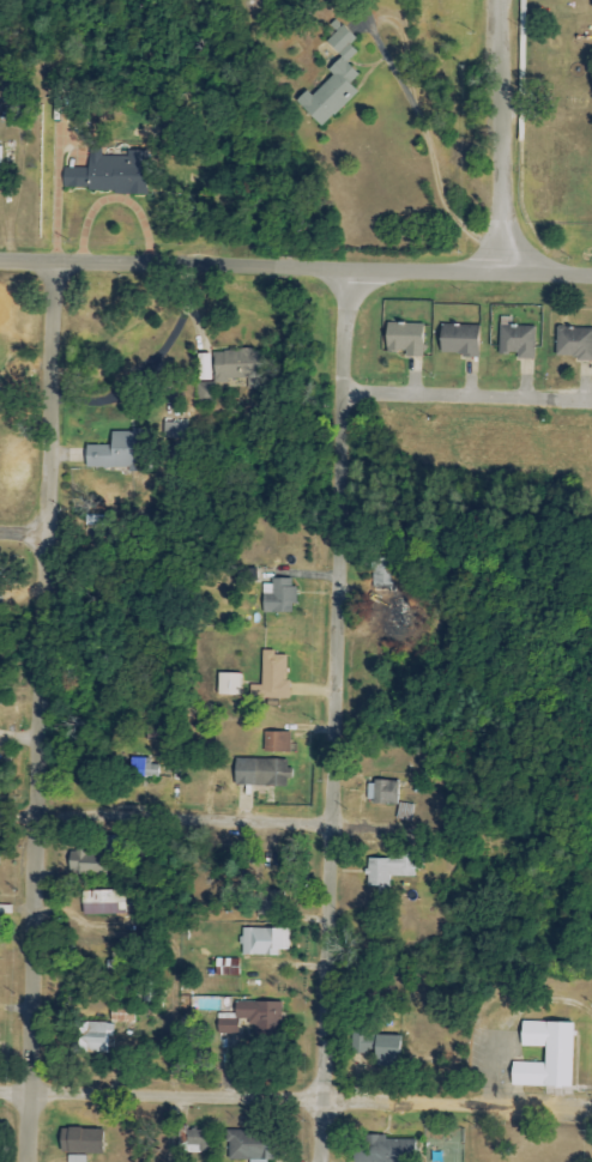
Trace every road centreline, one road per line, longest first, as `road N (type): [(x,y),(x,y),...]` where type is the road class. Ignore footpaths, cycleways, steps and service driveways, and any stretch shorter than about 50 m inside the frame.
road 1 (residential): [(28,1161),(52,261)]
road 2 (residential): [(321,1161),(345,270)]
road 3 (residential): [(591,1107),(0,1089)]
road 4 (tertiary): [(591,276),(0,260)]
road 5 (residential): [(330,824),(0,816)]
road 6 (residential): [(494,273),(498,0)]
road 7 (residential): [(330,824),(457,833)]

